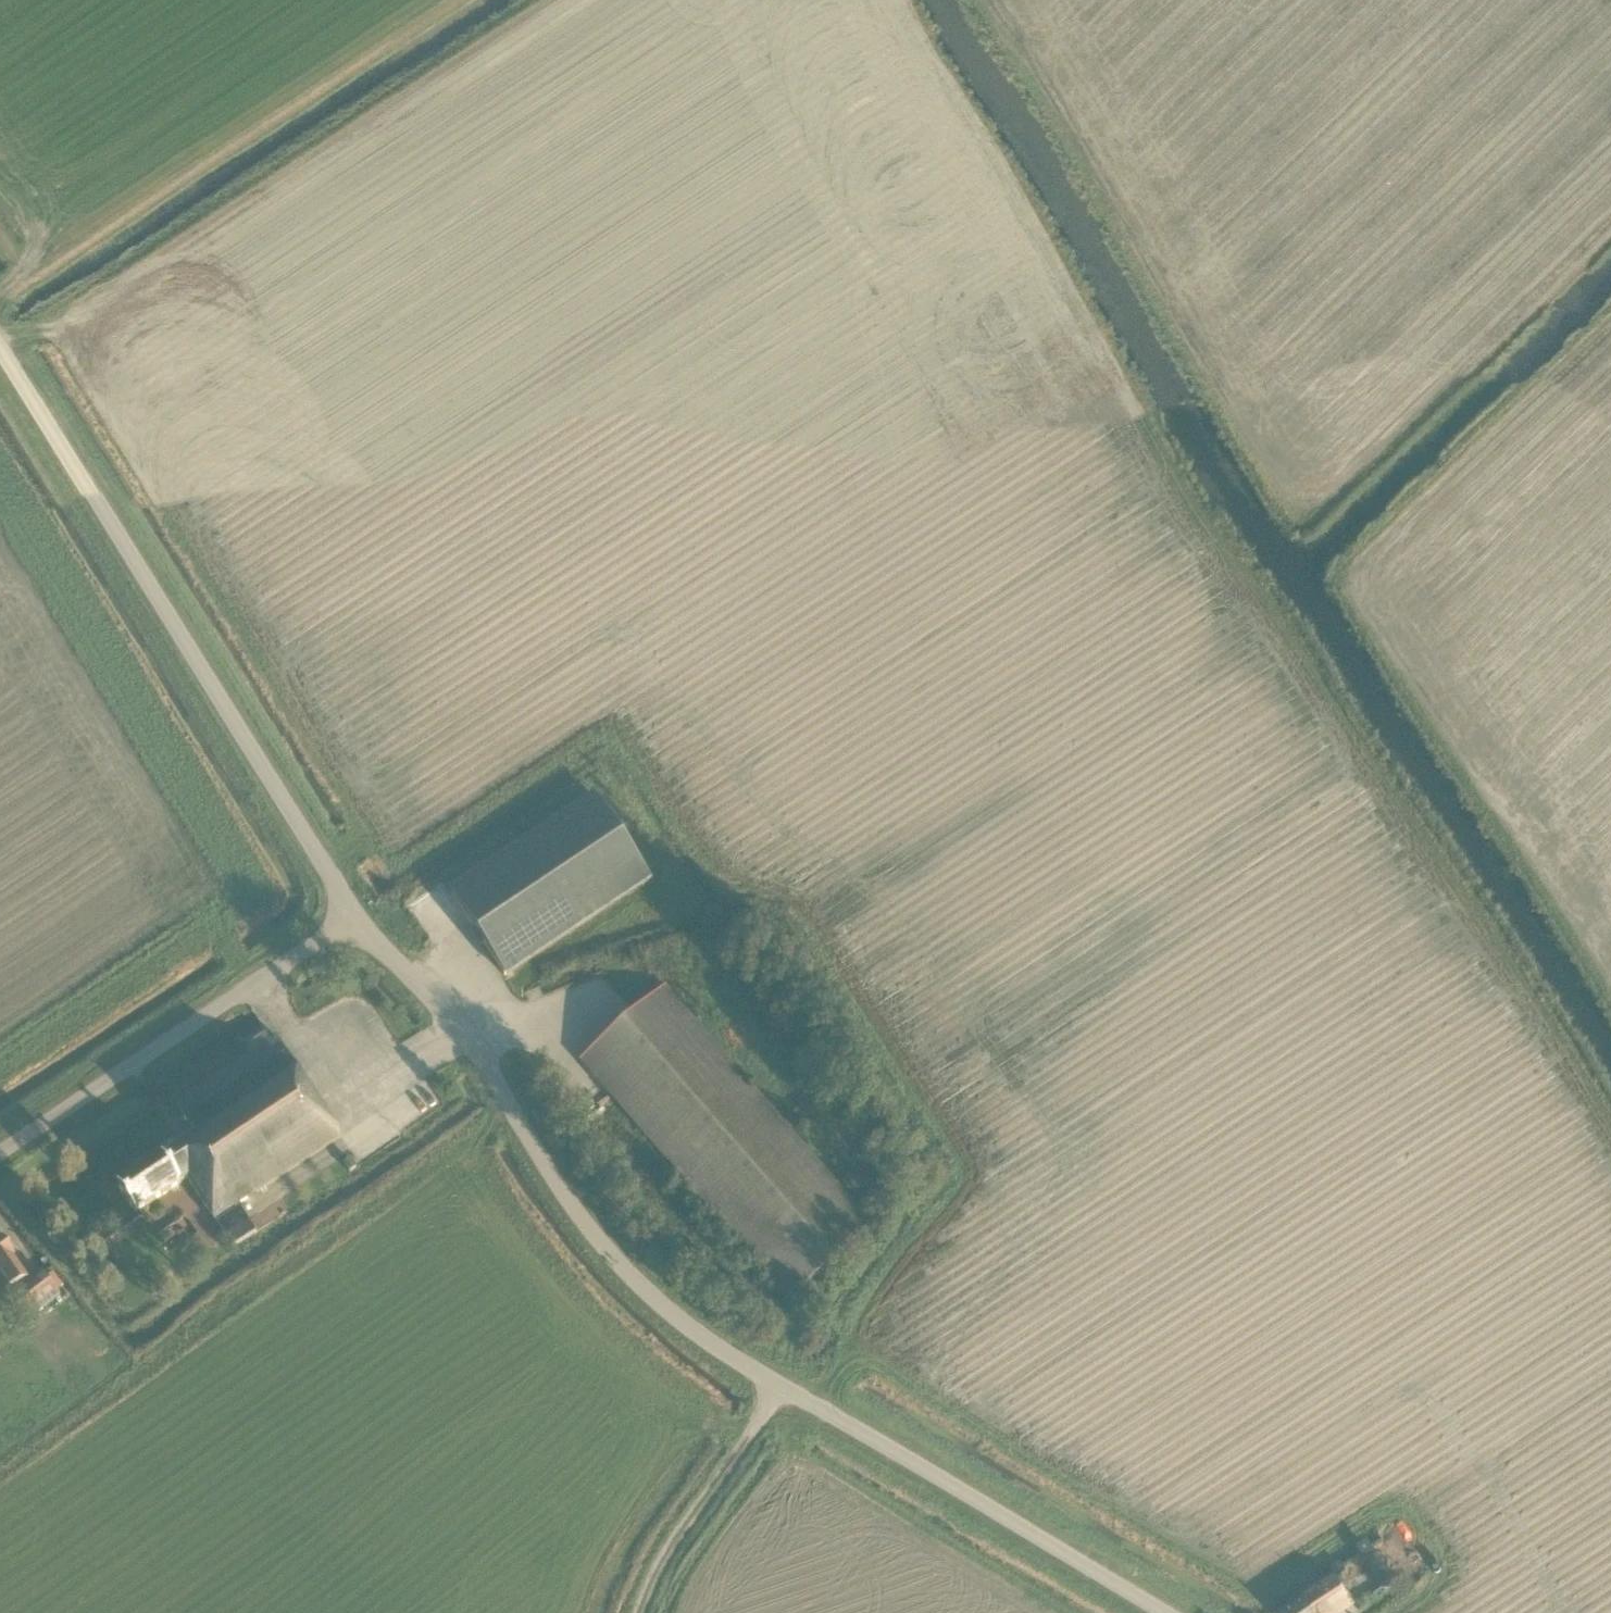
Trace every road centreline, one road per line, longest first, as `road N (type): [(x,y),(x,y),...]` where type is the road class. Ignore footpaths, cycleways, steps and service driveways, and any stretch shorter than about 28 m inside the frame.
road 1 (unclassified): [(1158,1612),(751,1374),(654,1301),(550,1177),(429,994),(355,919)]
road 2 (unclassified): [(355,919),(0,344)]
road 3 (unclassified): [(355,919),(0,1155)]

